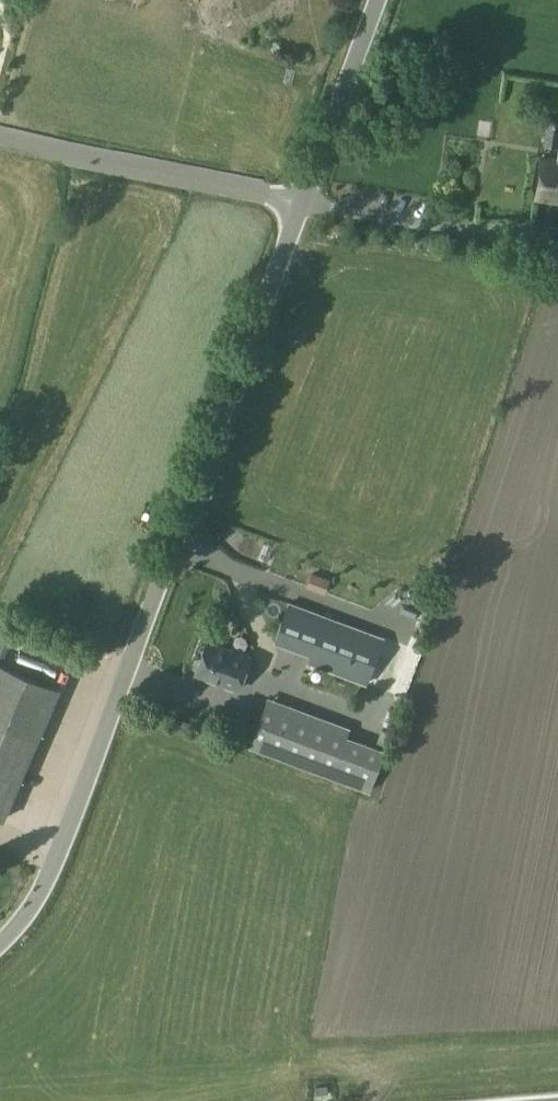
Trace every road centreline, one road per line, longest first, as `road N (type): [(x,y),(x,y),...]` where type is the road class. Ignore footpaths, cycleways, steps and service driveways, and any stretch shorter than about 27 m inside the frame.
road 1 (unclassified): [(0,943),(38,901),(301,207)]
road 2 (unclassified): [(301,207),(0,138)]
road 3 (unclassified): [(301,207),(378,0)]

